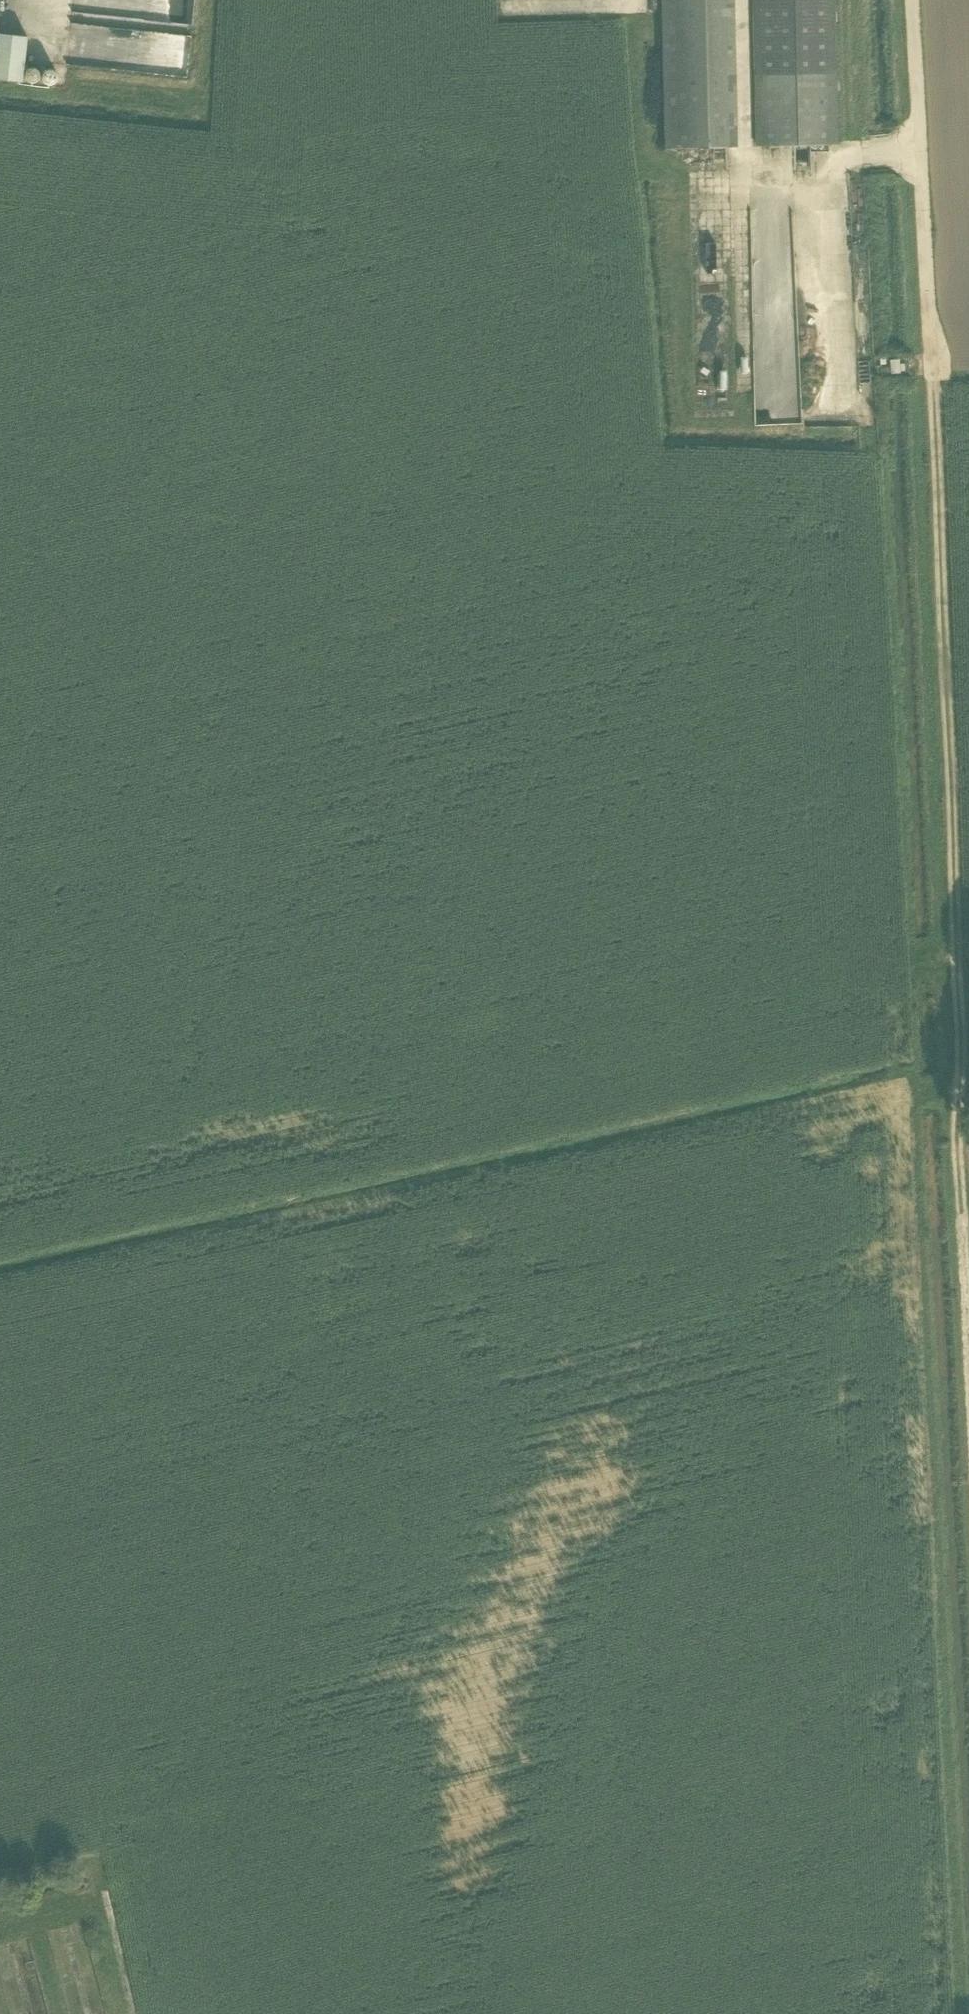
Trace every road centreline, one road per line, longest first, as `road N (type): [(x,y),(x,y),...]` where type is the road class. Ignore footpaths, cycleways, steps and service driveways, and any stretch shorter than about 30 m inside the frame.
road 1 (track): [(968,1348),(959,1137),(938,948),(917,386),(932,364),(914,0)]
road 2 (track): [(133,2013),(0,1420)]

